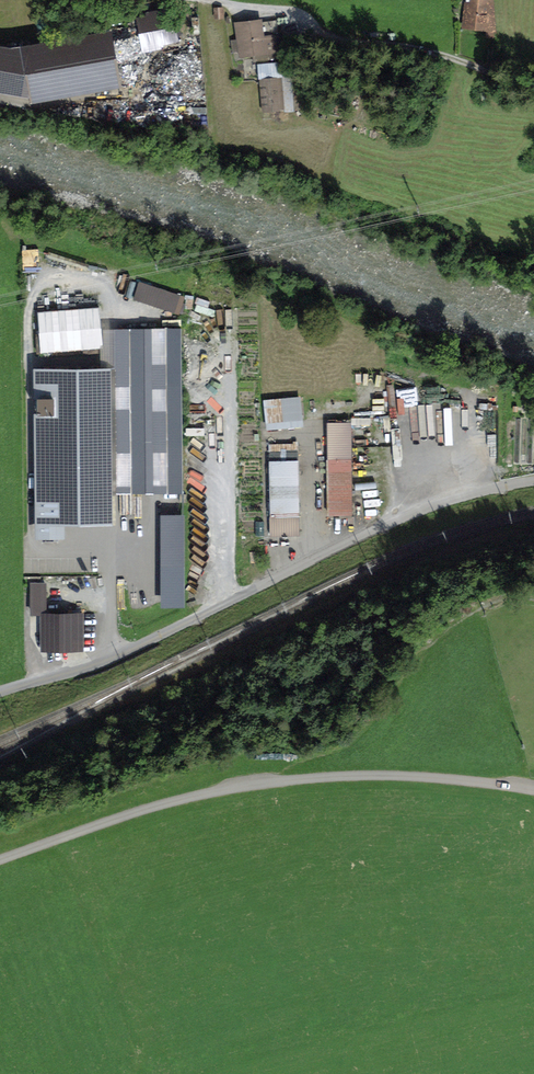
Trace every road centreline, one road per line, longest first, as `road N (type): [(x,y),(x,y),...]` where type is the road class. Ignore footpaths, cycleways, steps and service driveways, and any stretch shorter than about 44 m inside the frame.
road 1 (unclassified): [(533,481),(435,506),(100,665),(0,692)]
road 2 (unclassified): [(0,859),(258,783),(394,776),(533,790)]
road 3 (track): [(325,32),(409,45),(533,88)]

